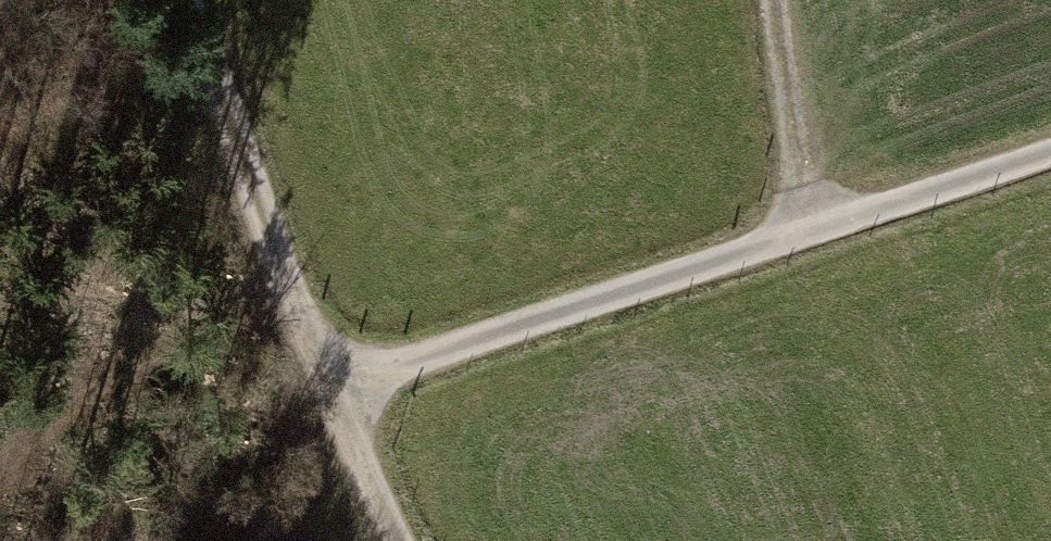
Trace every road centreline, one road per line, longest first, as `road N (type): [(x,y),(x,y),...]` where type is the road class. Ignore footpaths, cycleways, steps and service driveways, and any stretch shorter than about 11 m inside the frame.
road 1 (track): [(1050,151),(333,389)]
road 2 (track): [(333,389),(272,244),(191,0)]
road 3 (track): [(806,233),(775,0)]
road 4 (track): [(397,540),(333,389)]

